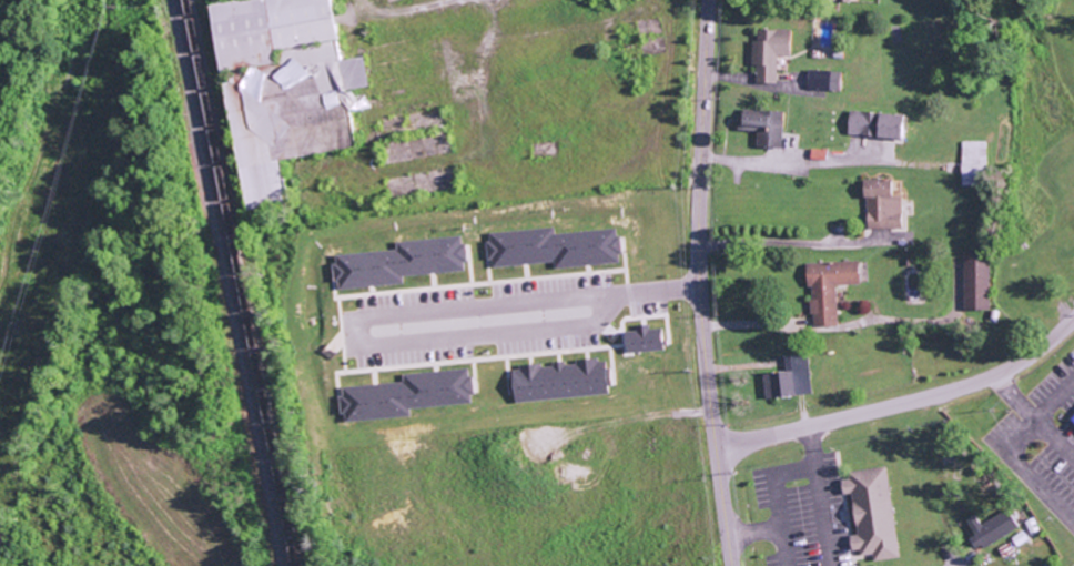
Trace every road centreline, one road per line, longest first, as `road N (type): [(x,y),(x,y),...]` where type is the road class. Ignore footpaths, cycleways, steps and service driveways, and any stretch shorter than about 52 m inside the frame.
road 1 (secondary): [(731,565),(701,254),(710,0)]
road 2 (residential): [(716,449),(979,383),(1023,361),(1073,318)]

